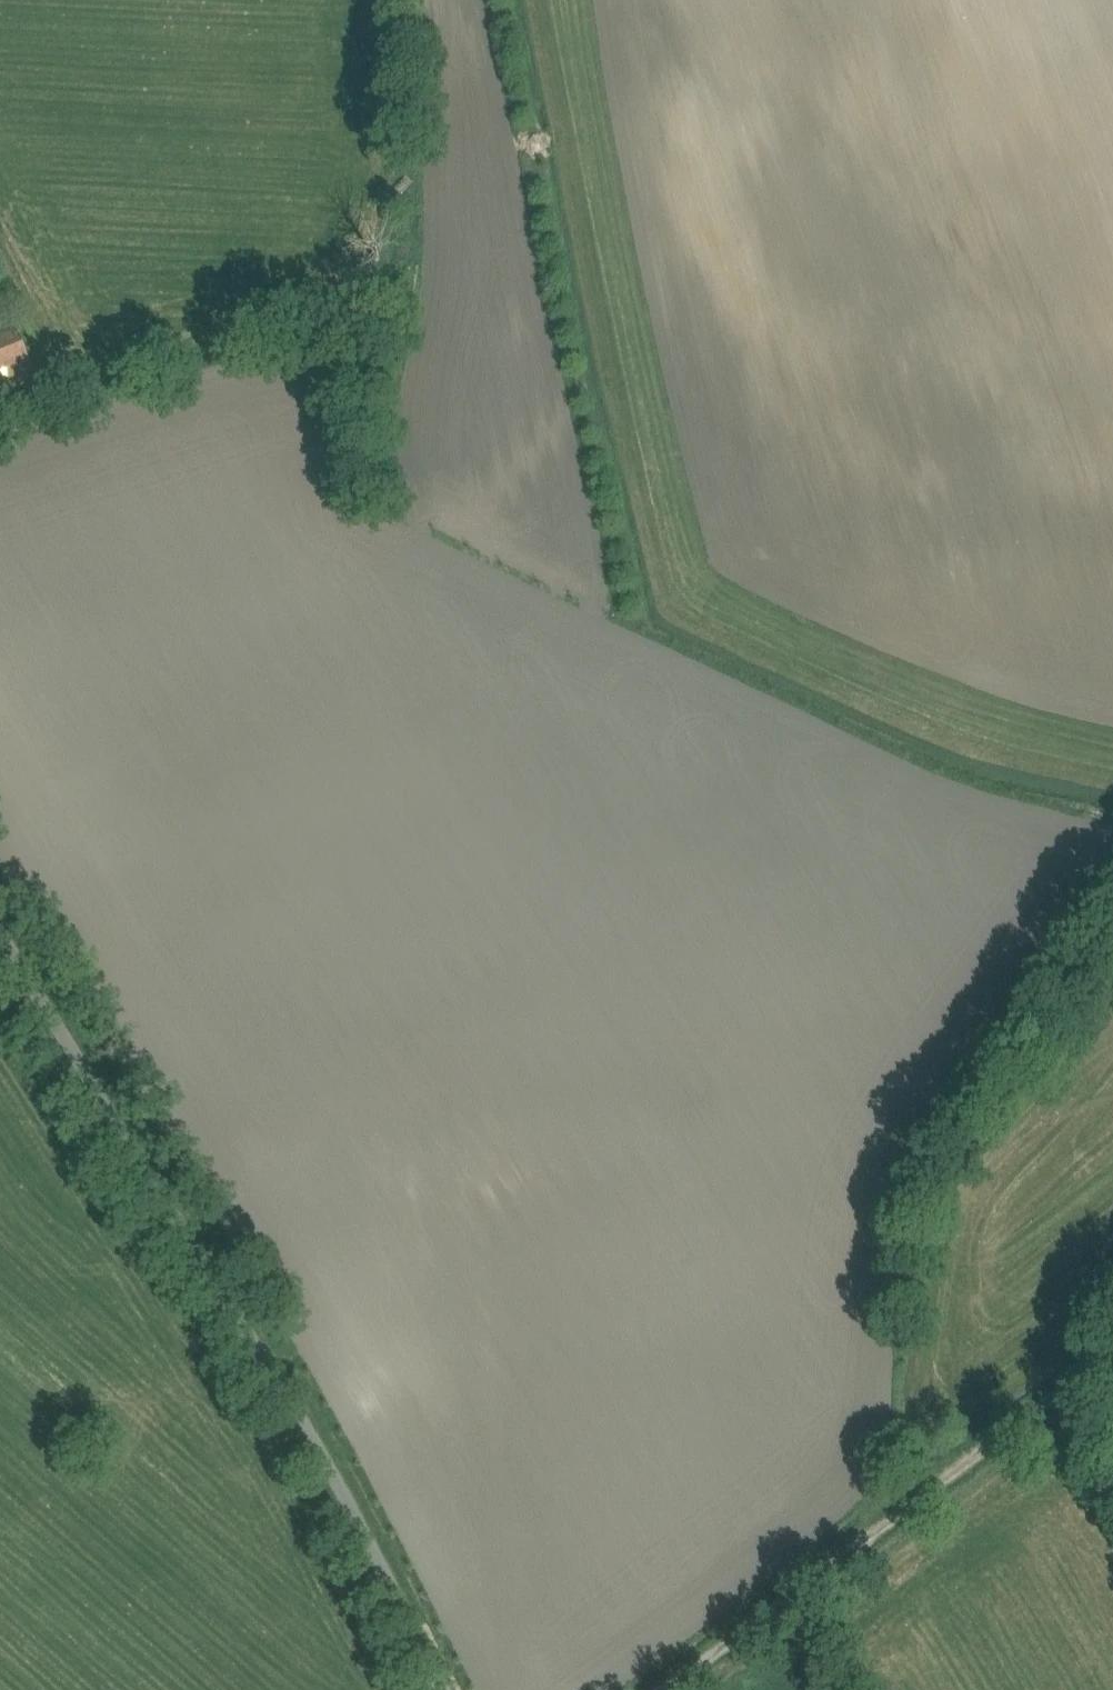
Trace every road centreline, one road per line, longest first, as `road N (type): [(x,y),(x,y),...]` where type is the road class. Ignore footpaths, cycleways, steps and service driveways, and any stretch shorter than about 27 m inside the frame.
road 1 (unclassified): [(444,1689),(304,1425),(0,931)]
road 2 (track): [(1112,1355),(664,1689)]

